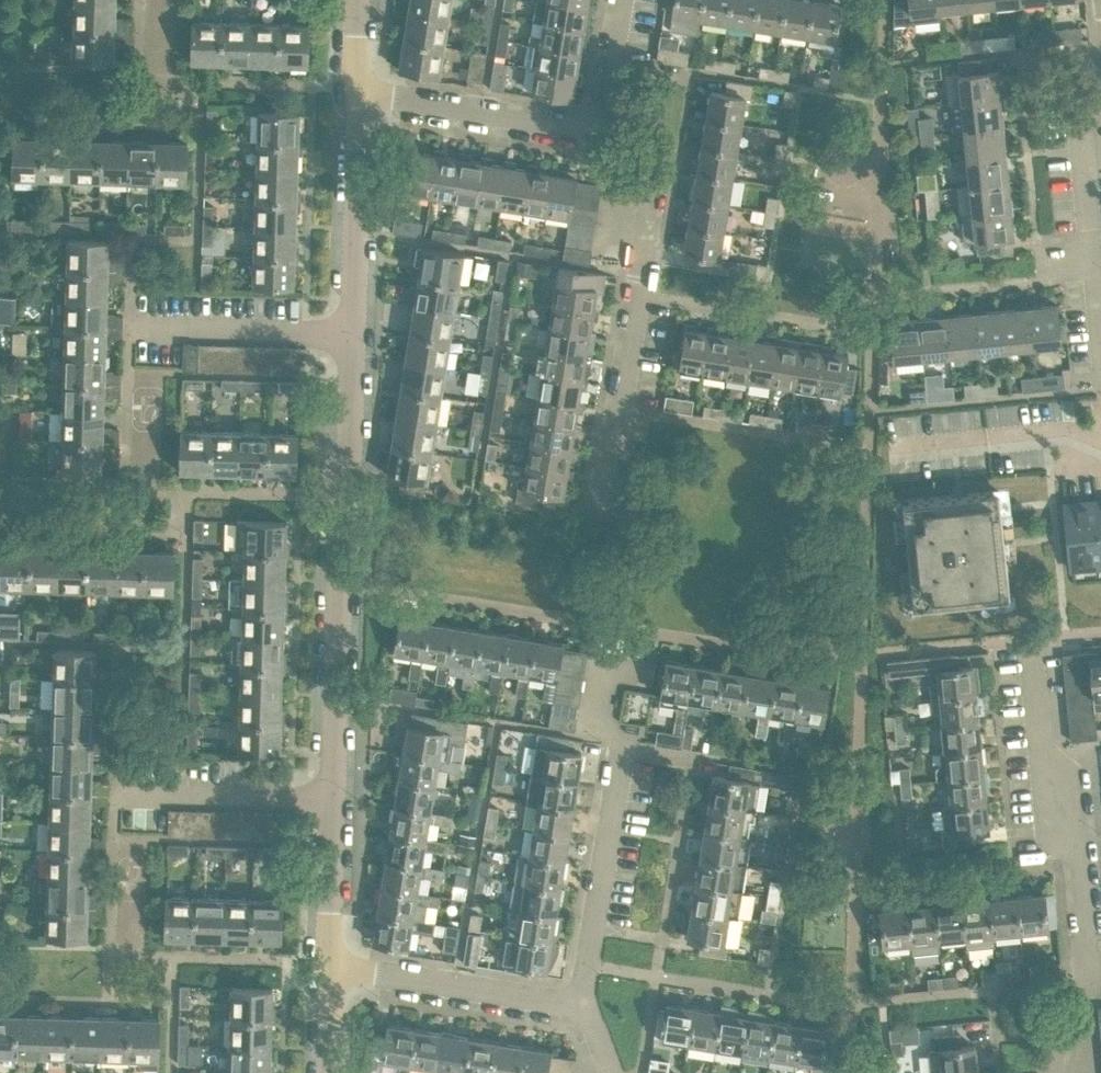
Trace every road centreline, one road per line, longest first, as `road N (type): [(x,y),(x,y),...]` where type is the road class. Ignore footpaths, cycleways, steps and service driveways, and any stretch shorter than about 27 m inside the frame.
road 1 (residential): [(330,800),(353,333)]
road 2 (residential): [(600,517),(649,210),(646,188),(597,129)]
road 3 (residential): [(581,1000),(623,749),(597,711),(604,668)]
road 4 (residential): [(1087,972),(1076,852),(1040,748),(1029,639)]
road 5 (residential): [(1100,329),(1075,108),(1100,67)]
road 6 (residential): [(581,1000),(331,969)]
road 7 (residential): [(597,129),(357,98)]
road 8 (residential): [(353,333),(357,98)]
road 9 (residential): [(353,333),(129,327)]
road 10 (residential): [(330,800),(114,794)]
road 11 (residential): [(1100,441),(1072,428),(896,446)]
road 12 (residential): [(331,969),(330,800)]
road 13 (residential): [(597,129),(620,0)]

